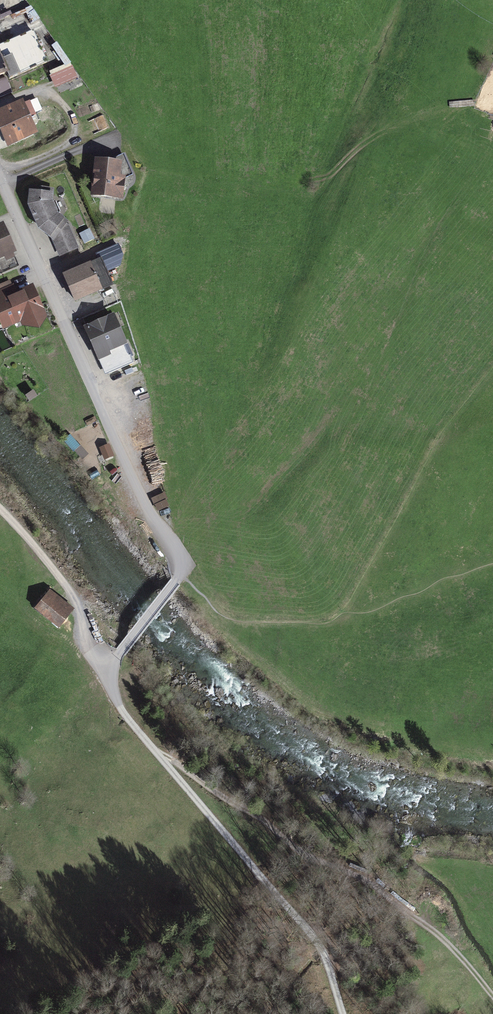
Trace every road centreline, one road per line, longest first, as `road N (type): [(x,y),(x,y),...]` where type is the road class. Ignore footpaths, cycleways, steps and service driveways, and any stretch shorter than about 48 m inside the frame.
road 1 (residential): [(114,665),(178,570),(129,479),(0,185)]
road 2 (unclassified): [(345,1013),(317,940),(126,716),(114,695),(114,665)]
road 3 (track): [(155,751),(312,858),(391,895),(492,992)]
road 4 (track): [(114,665),(91,641),(70,589),(5,513)]

